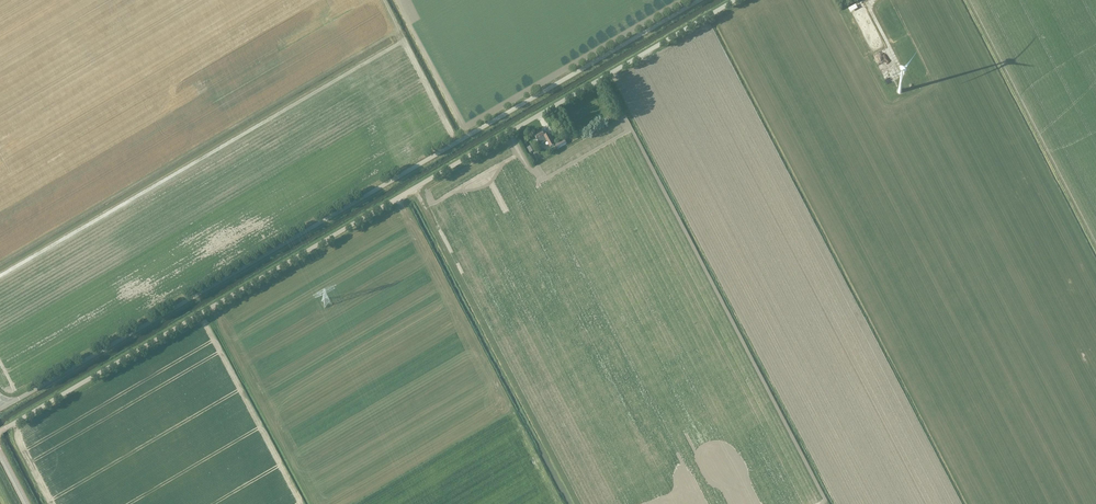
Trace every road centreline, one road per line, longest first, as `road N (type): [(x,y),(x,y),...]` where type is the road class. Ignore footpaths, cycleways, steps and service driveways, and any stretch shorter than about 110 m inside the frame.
road 1 (unclassified): [(0,430),(735,0)]
road 2 (unclassified): [(700,0),(3,406)]

